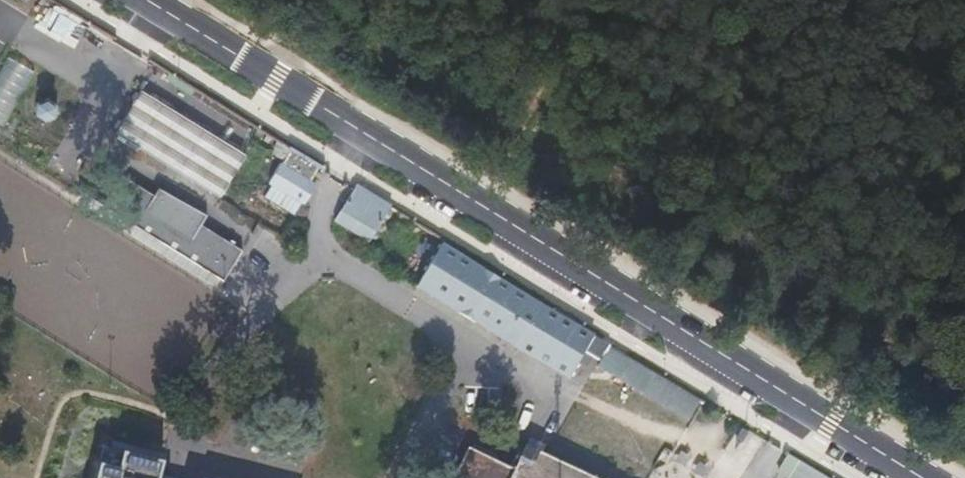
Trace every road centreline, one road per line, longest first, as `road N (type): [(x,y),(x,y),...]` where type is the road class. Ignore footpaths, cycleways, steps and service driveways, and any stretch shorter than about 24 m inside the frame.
road 1 (tertiary): [(149,0),(925,477)]

